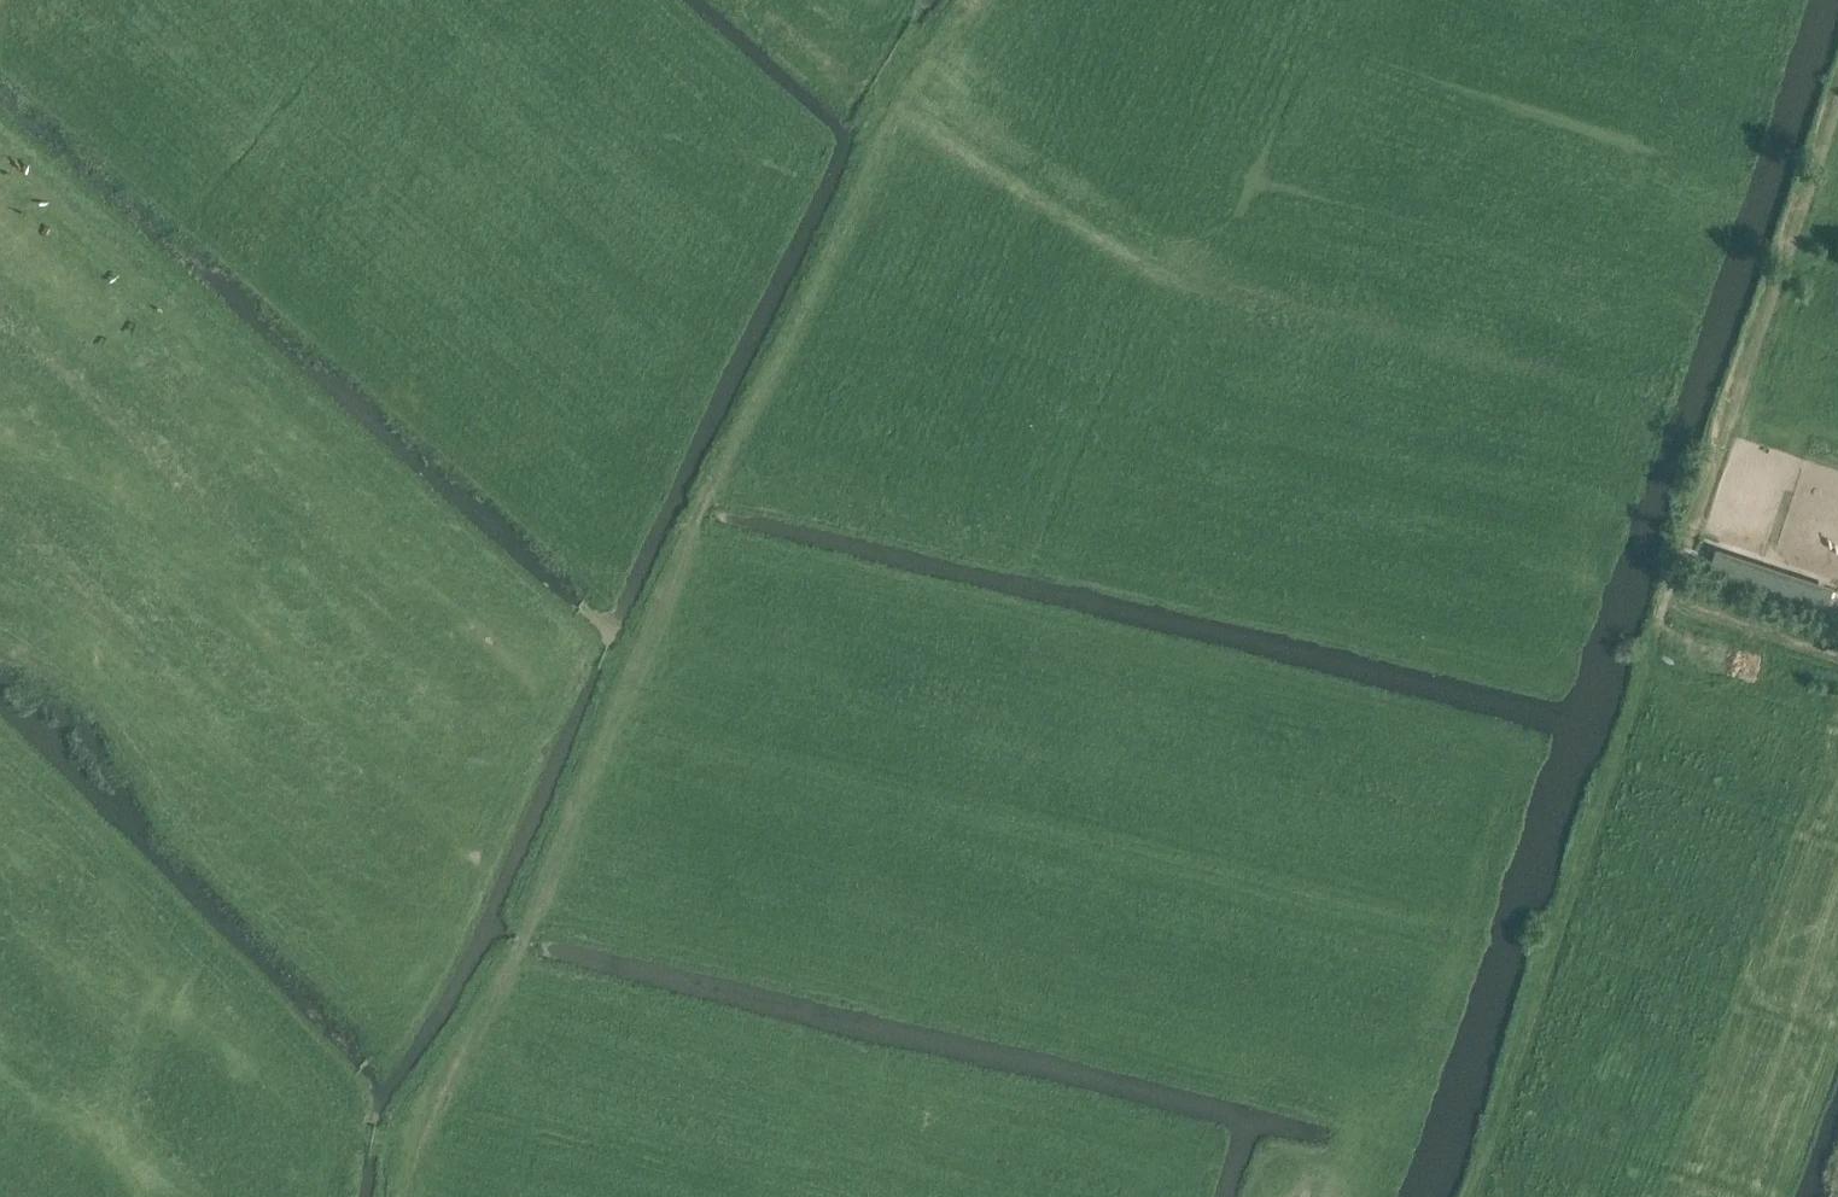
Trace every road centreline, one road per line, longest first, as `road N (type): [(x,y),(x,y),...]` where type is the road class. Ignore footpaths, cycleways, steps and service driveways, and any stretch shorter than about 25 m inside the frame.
road 1 (track): [(1464,1196),(1837,79)]
road 2 (track): [(627,666),(872,153),(965,0)]
road 3 (track): [(411,1144),(416,1121),(502,970),(627,666),(548,645)]
road 4 (track): [(400,1196),(411,1144),(341,1132)]

